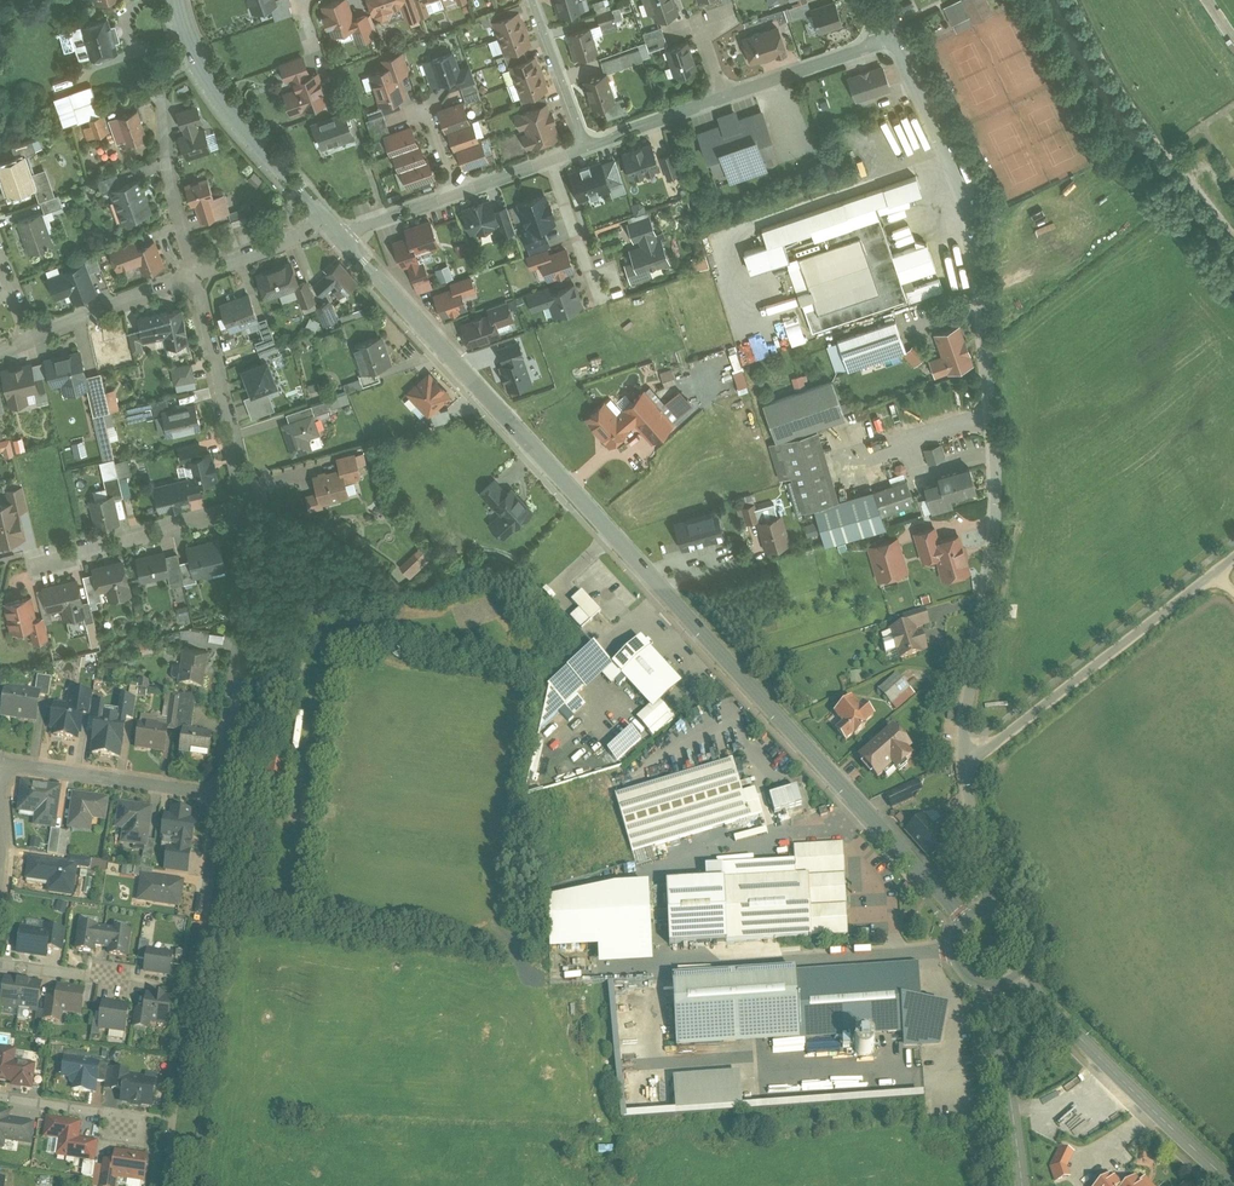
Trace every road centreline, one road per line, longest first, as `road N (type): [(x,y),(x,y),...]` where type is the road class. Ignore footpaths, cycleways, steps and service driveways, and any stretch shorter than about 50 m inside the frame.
road 1 (tertiary): [(967,922),(339,235)]
road 2 (residential): [(963,762),(997,516),(989,388),(970,223),(891,38)]
road 3 (unclassified): [(981,752),(982,737),(995,726),(1233,542)]
road 4 (unclassified): [(981,752),(1233,561)]
road 5 (tertiary): [(1233,1185),(1018,977)]
road 6 (residential): [(248,507),(245,614),(217,797)]
road 7 (residential): [(194,51),(177,62),(163,108),(172,196),(196,277)]
road 8 (residential): [(196,277),(248,507)]
road 9 (tertiary): [(331,226),(219,98),(194,51)]
road 10 (residential): [(0,767),(217,797)]
road 11 (residential): [(248,507),(39,560)]
road 12 (tertiary): [(984,986),(1024,1185)]
road 13 (residential): [(196,277),(32,340)]
road 14 (residential): [(891,38),(730,97)]
road 15 (residential): [(217,797),(192,966)]
road 16 (residential): [(532,0),(585,147)]
road 17 (residential): [(730,97),(585,147)]
road 18 (residential): [(993,912),(963,762)]
road 19 (residential): [(599,297),(550,159)]
road 20 (residential): [(331,226),(196,277)]
road 21 (residential): [(453,193),(339,235)]

